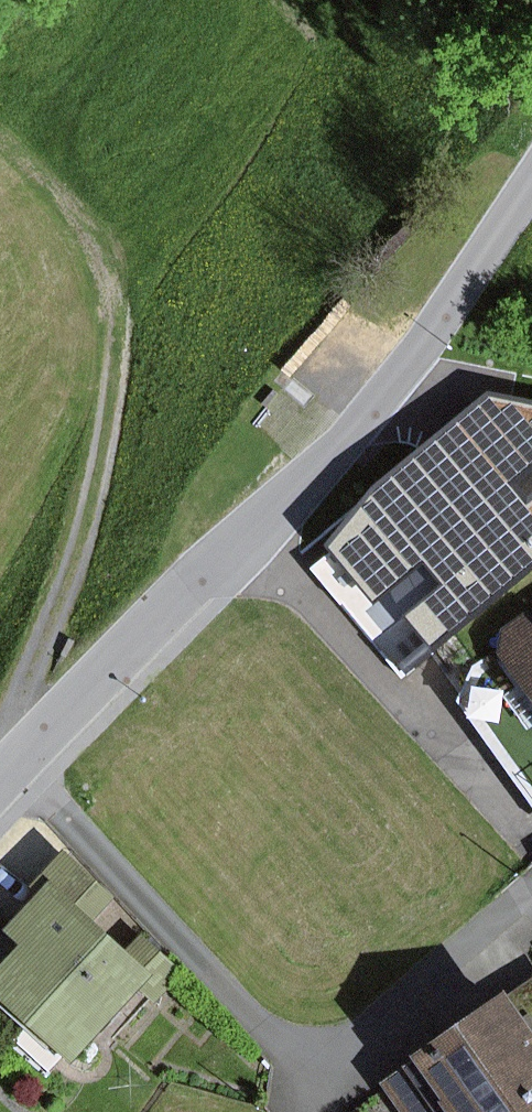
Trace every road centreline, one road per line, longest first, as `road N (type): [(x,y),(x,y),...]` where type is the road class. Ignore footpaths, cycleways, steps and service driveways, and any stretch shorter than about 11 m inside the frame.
road 1 (residential): [(531,200),(339,438),(28,769)]
road 2 (track): [(28,769),(42,658),(96,500),(123,353),(96,232),(0,127)]
road 3 (residential): [(28,769),(334,1076),(531,952)]

